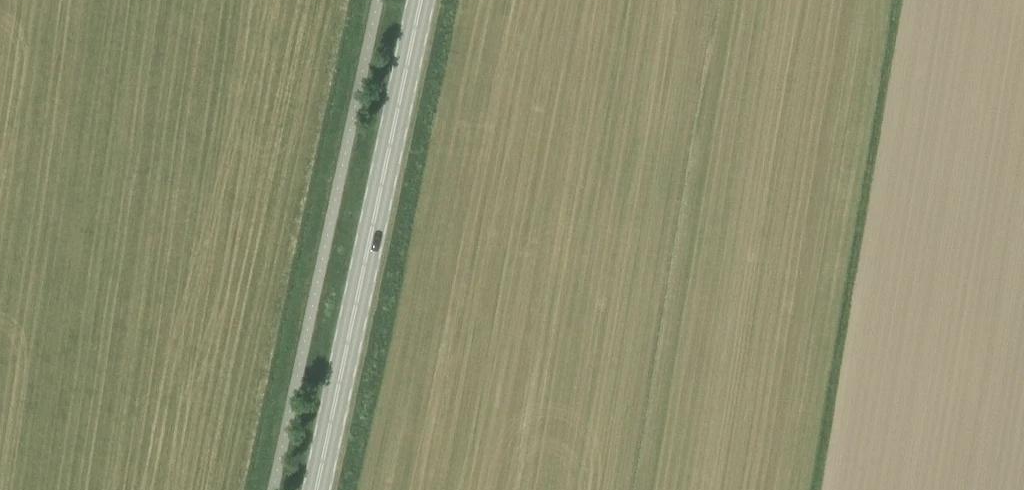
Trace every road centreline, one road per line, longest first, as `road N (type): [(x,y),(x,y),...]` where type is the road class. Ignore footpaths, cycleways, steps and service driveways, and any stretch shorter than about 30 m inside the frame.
road 1 (primary): [(319,489),(423,0)]

